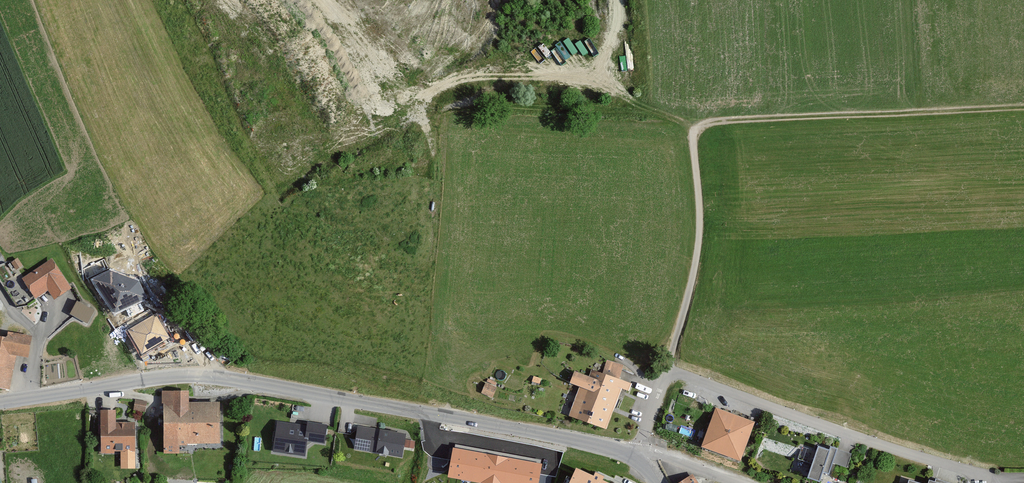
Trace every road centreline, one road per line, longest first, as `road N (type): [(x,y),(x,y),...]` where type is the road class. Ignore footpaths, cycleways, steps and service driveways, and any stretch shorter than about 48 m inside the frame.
road 1 (tertiary): [(637,456),(244,380),(178,375),(31,399)]
road 2 (residential): [(637,456),(670,374),(972,472),(1023,479)]
road 3 (track): [(698,127),(1023,107)]
road 4 (track): [(698,127),(641,102),(597,60),(616,34),(617,0)]

